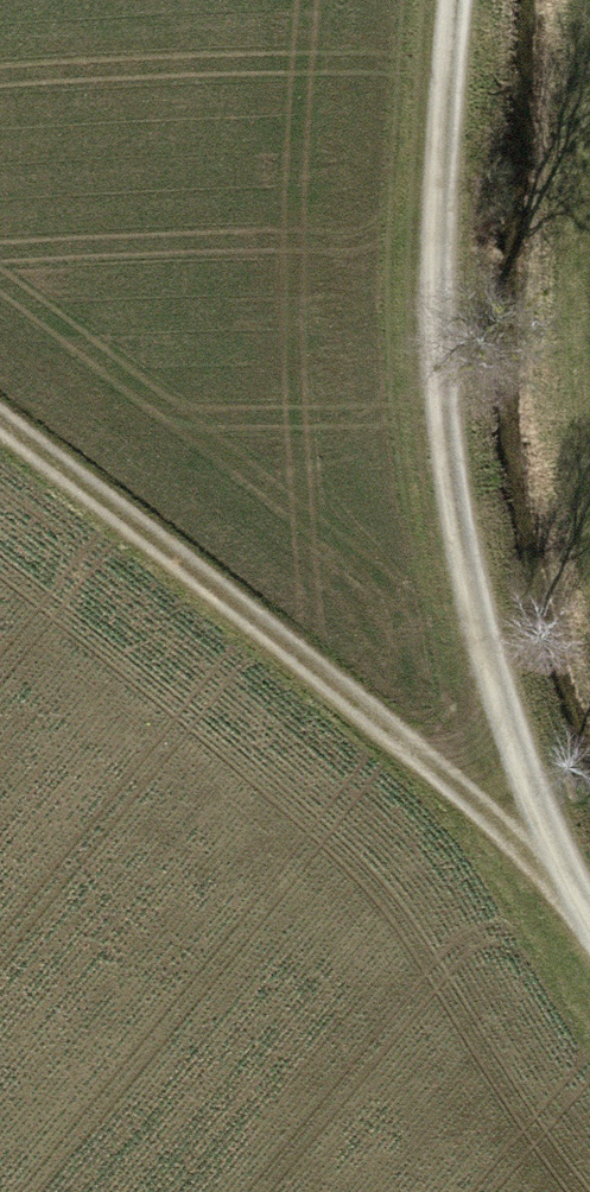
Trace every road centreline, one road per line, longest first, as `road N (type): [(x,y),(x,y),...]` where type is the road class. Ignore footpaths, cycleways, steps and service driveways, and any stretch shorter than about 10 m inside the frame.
road 1 (track): [(589,918),(515,808),(451,325),(471,0)]
road 2 (track): [(515,808),(0,407)]

